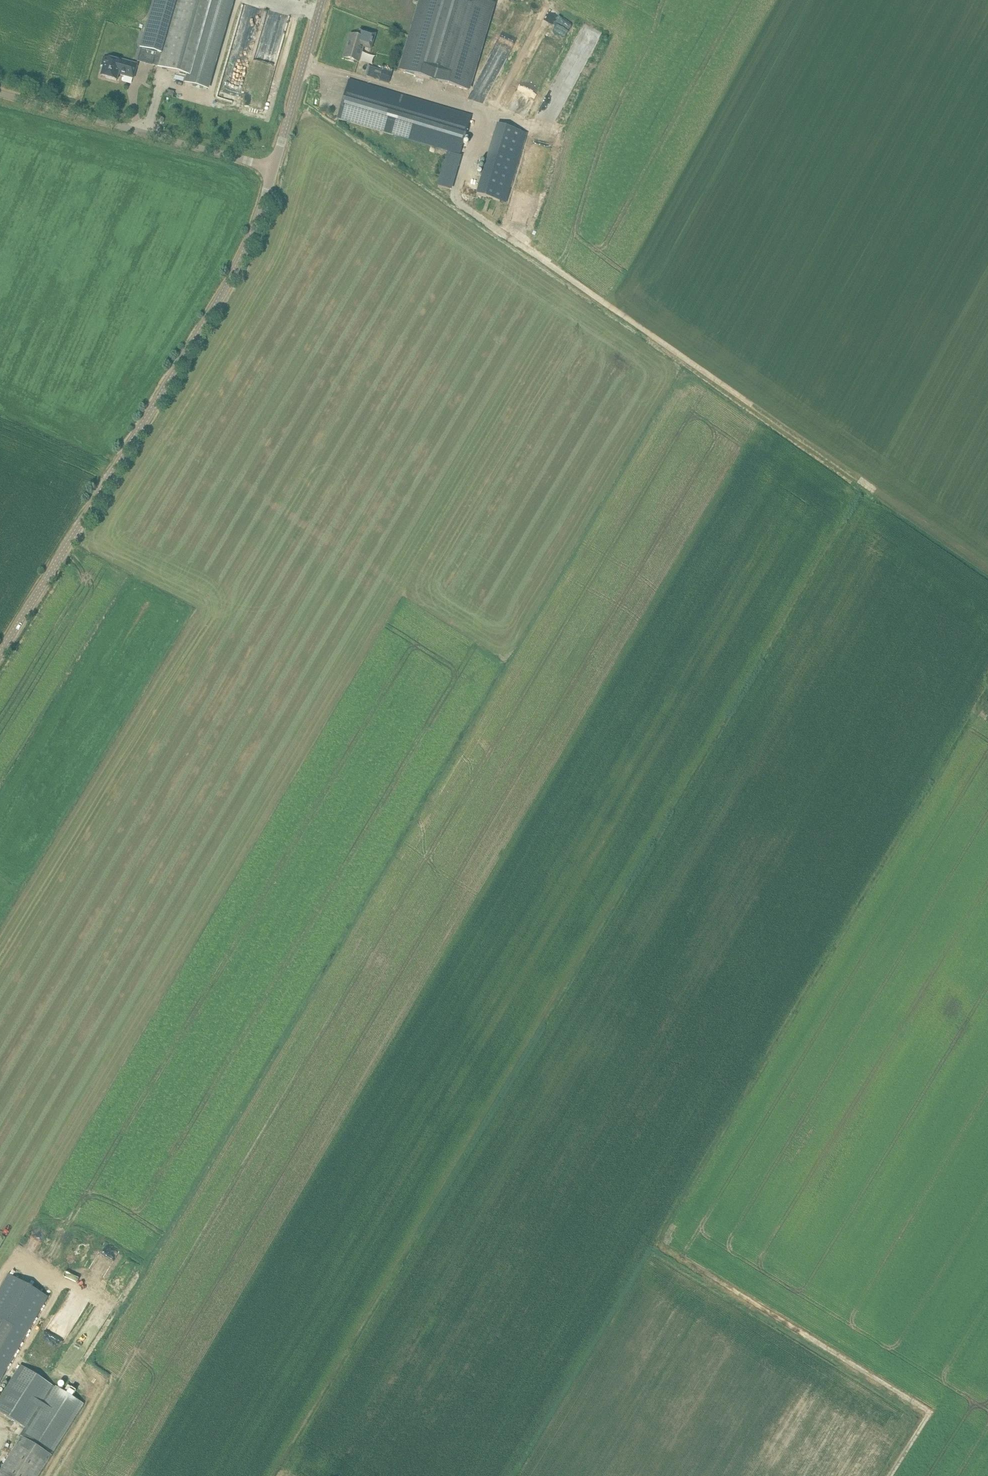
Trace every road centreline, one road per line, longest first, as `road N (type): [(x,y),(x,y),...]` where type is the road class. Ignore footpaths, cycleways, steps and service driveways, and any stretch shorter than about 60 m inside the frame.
road 1 (tertiary): [(0,647),(222,289),(272,171)]
road 2 (unclassified): [(272,171),(0,99)]
road 3 (tertiary): [(272,171),(320,0)]

